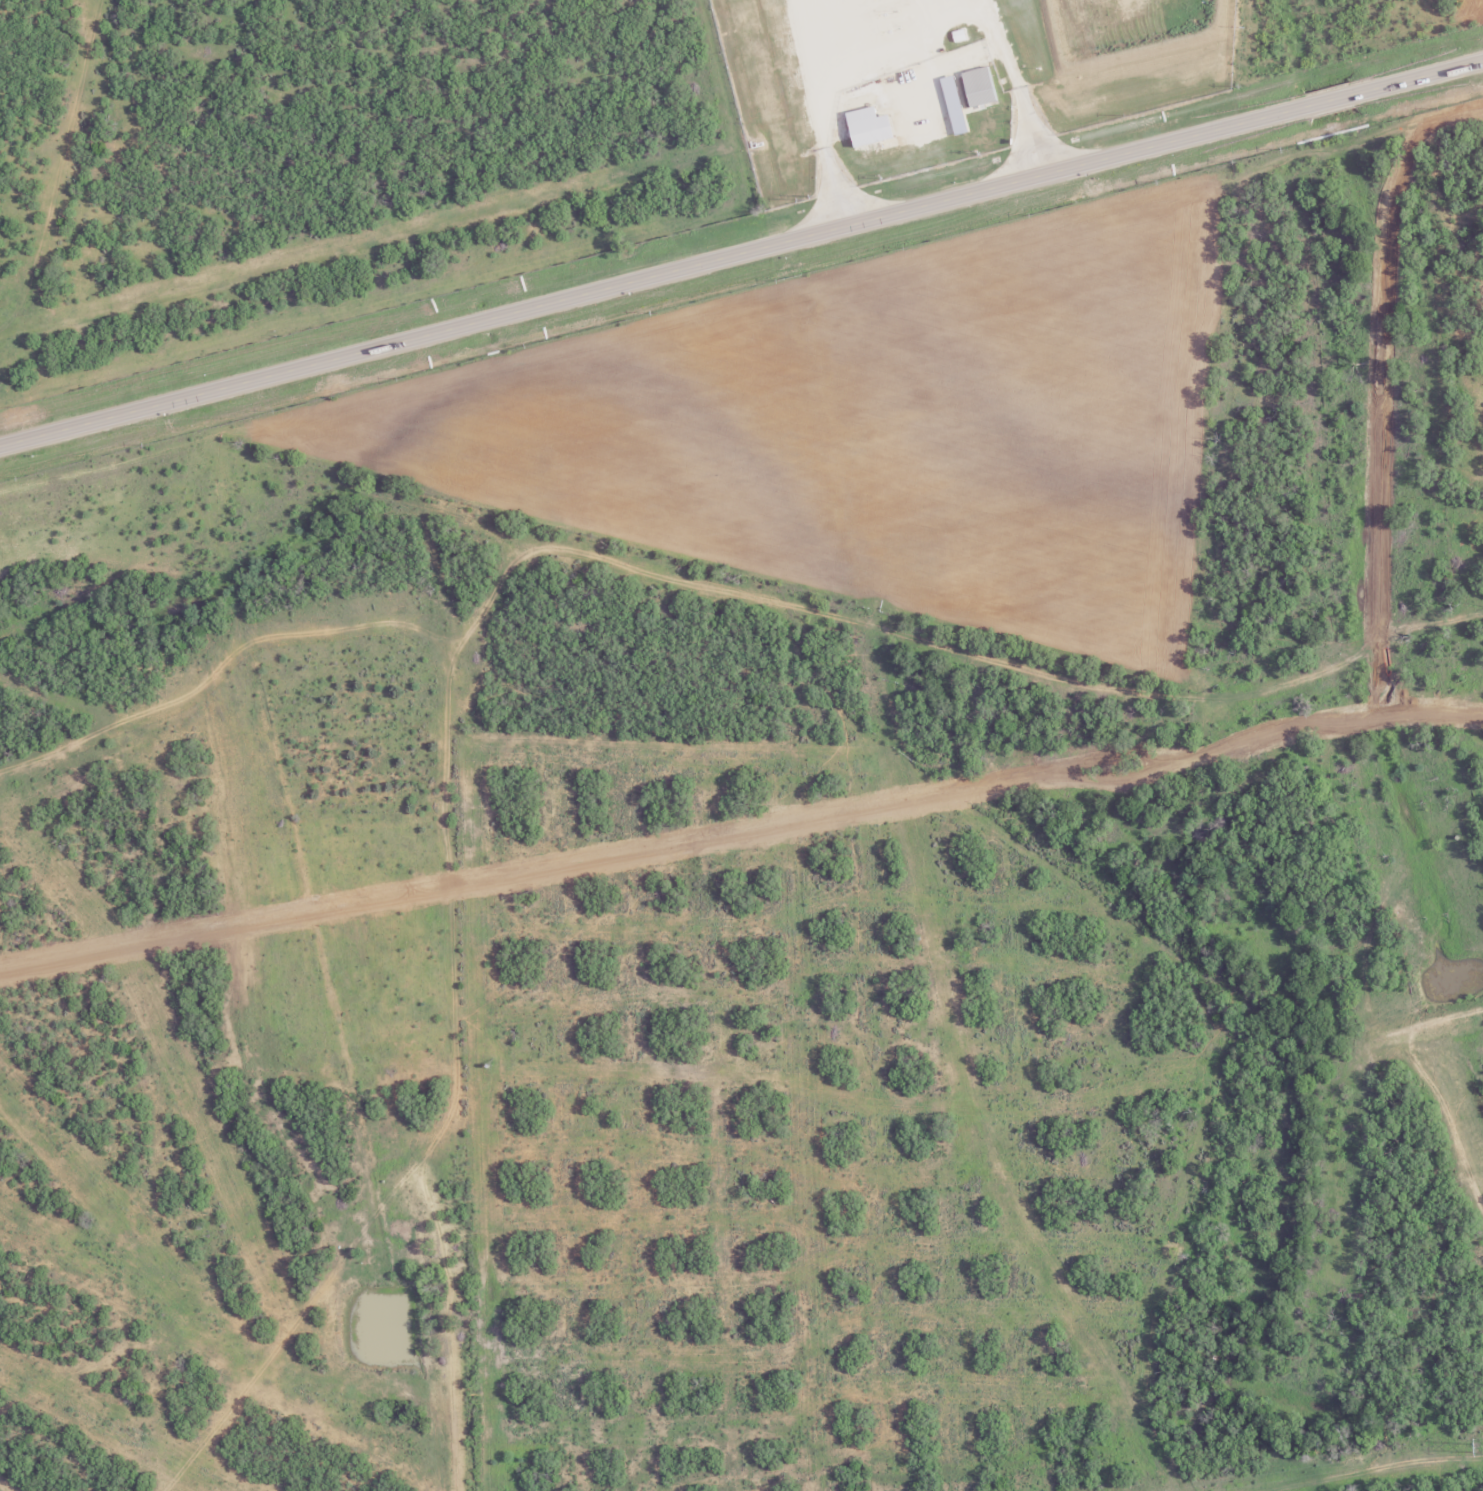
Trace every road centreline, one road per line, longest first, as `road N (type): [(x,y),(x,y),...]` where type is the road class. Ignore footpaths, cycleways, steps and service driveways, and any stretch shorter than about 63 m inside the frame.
road 1 (primary): [(1482,60),(0,445)]

